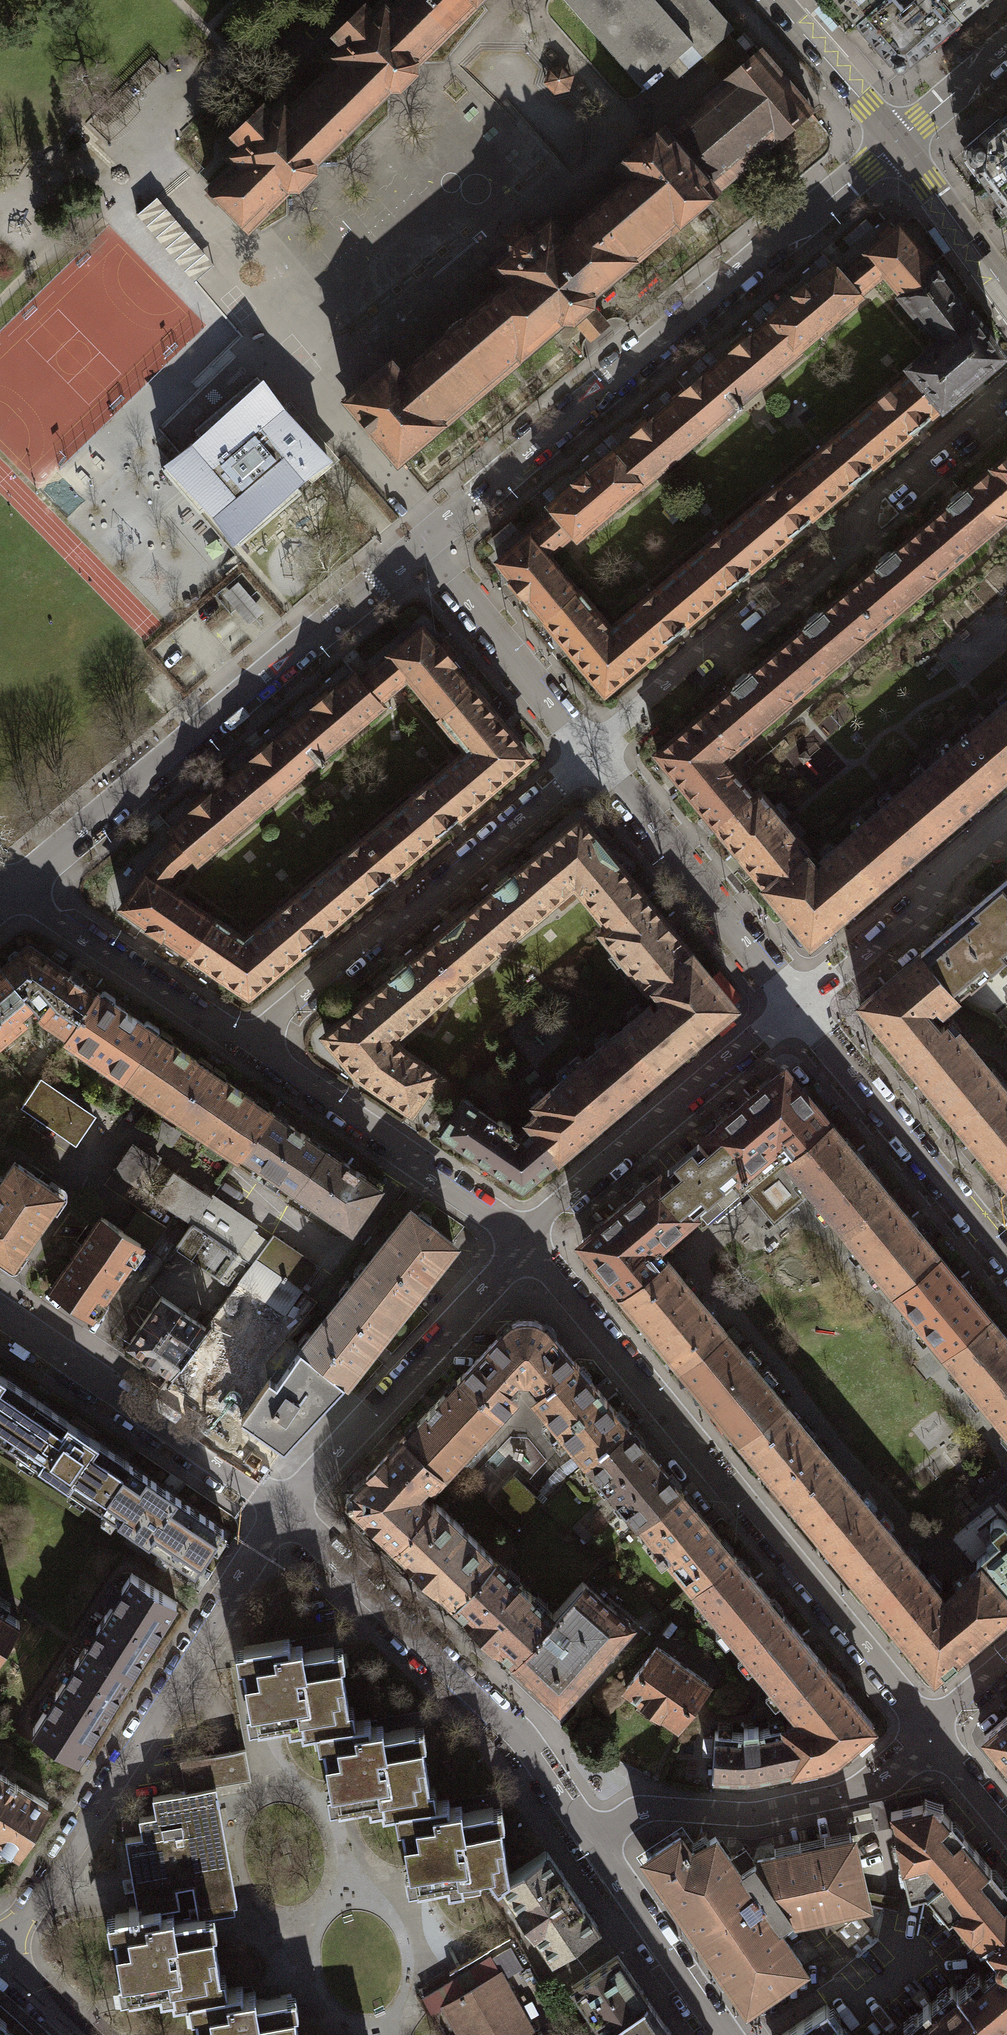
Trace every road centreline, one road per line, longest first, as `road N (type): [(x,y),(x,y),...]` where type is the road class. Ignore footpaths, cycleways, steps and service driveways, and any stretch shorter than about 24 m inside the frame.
road 1 (residential): [(928,1733),(523,1246)]
road 2 (residential): [(589,758),(630,712),(709,647),(750,639),(850,554),(870,502),(1006,384)]
road 3 (residential): [(894,140),(476,498)]
road 4 (residential): [(0,1955),(285,1510)]
road 5 (residential): [(375,583),(9,895)]
road 6 (residential): [(592,1838),(528,1750),(285,1510)]
road 7 (residential): [(257,1050),(273,1025),(557,785)]
road 8 (residential): [(592,1838),(646,1809),(748,1814),(872,1788),(928,1733)]
road 9 (residential): [(285,1510),(523,1246)]
road 10 (residential): [(285,1510),(0,1318)]
road 11 (residential): [(523,1246),(257,1050)]
road 12 (residential): [(589,758),(796,1006)]
road 13 (residential): [(549,1213),(796,1006)]
road 14 (residential): [(257,1050),(9,895)]
road 15 (residential): [(796,1006),(918,910),(946,869),(1006,818)]
road 16 (residential): [(418,547),(589,758)]
road 17 (residential): [(839,1057),(1006,1261)]
road 18 (residential): [(723,2034),(592,1838)]
road 19 (tertiary): [(894,140),(1006,294)]
road 20 (tertiary): [(773,0),(894,140)]
road 21 (residential): [(1006,45),(894,140)]
road 22 (residential): [(1006,1831),(928,1733)]

